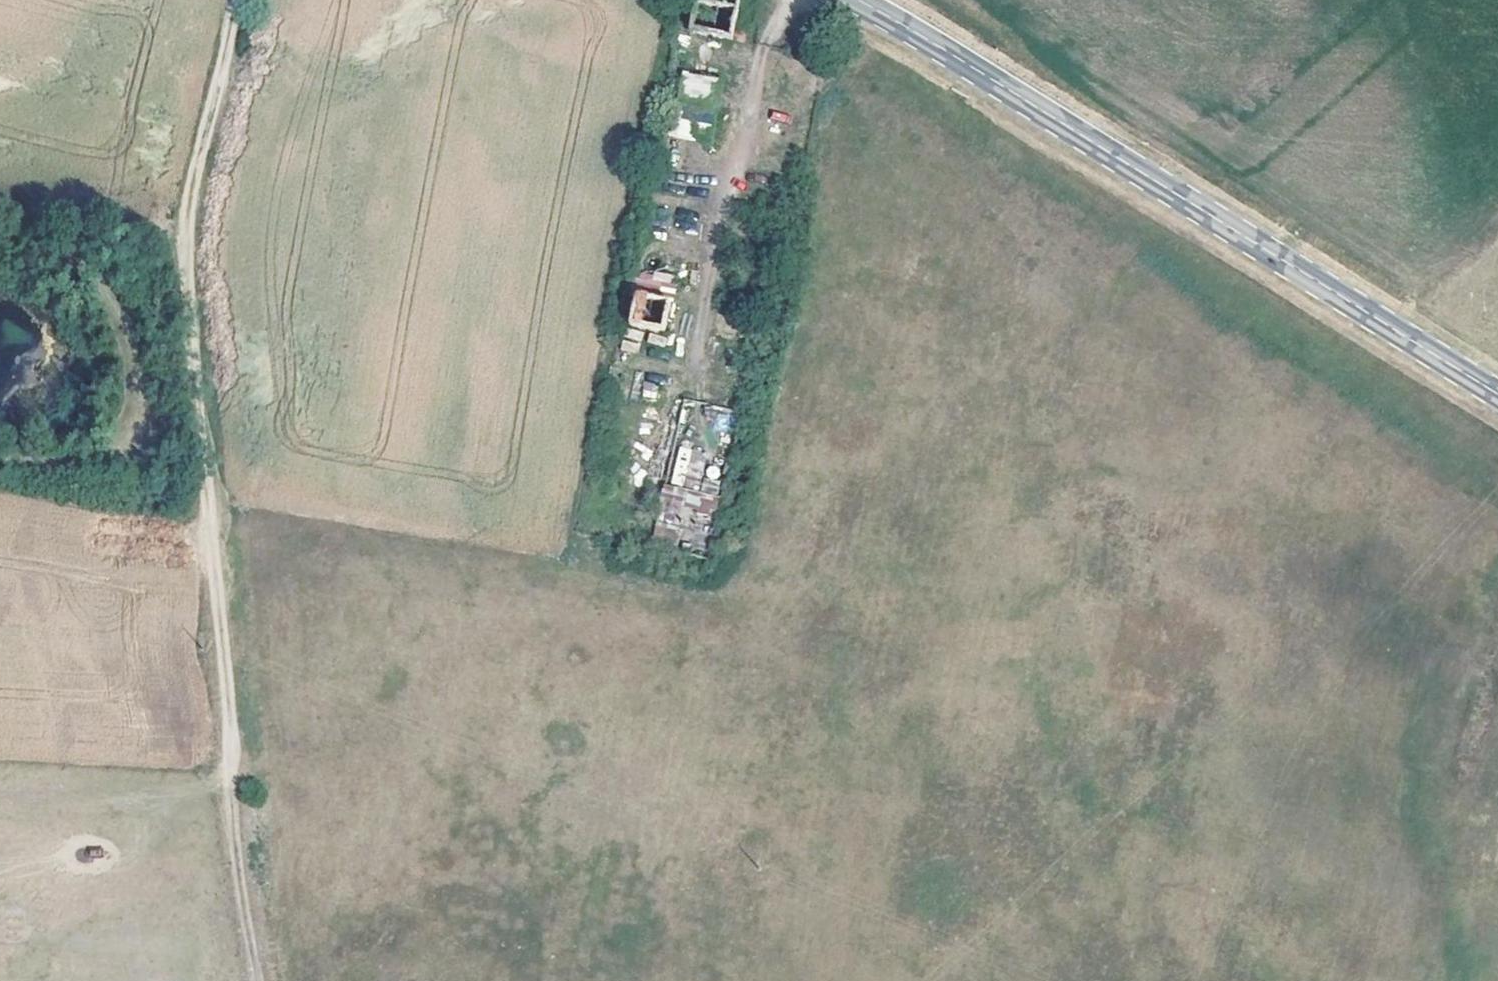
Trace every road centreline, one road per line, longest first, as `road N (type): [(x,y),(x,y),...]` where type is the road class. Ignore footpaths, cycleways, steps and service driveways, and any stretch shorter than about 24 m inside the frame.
road 1 (track): [(241,0),(195,183),(184,288),(239,852),(260,980)]
road 2 (tertiary): [(858,0),(1497,395)]

